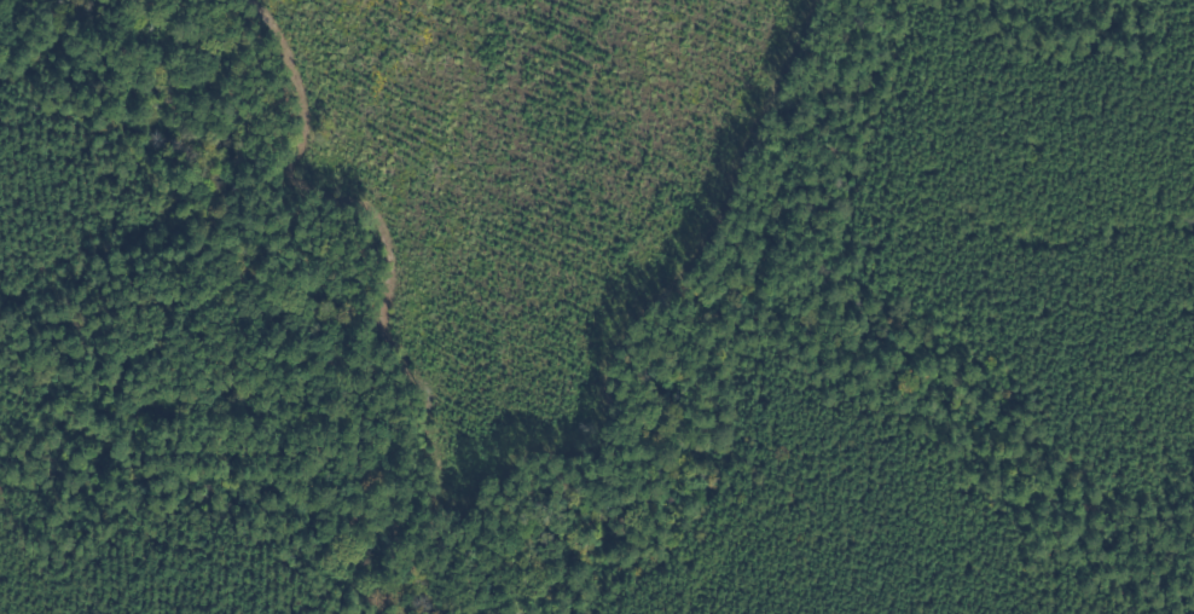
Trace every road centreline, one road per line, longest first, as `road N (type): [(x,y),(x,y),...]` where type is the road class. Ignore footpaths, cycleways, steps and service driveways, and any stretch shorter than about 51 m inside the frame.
road 1 (residential): [(652,613),(736,494),(886,482),(993,537),(1086,613)]

